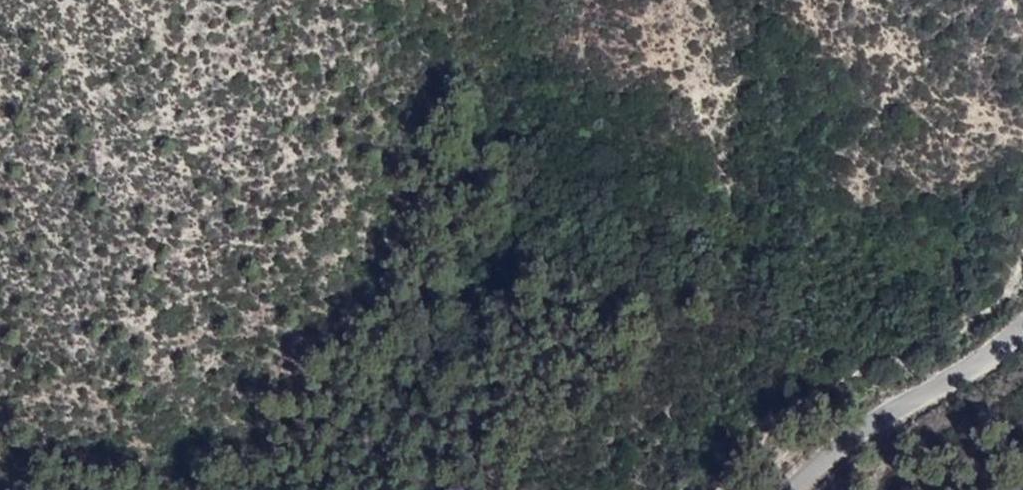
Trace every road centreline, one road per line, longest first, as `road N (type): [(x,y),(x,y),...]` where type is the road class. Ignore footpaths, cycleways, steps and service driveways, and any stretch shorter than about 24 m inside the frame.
road 1 (unclassified): [(1022,316),(988,351),(862,426),(795,489)]

